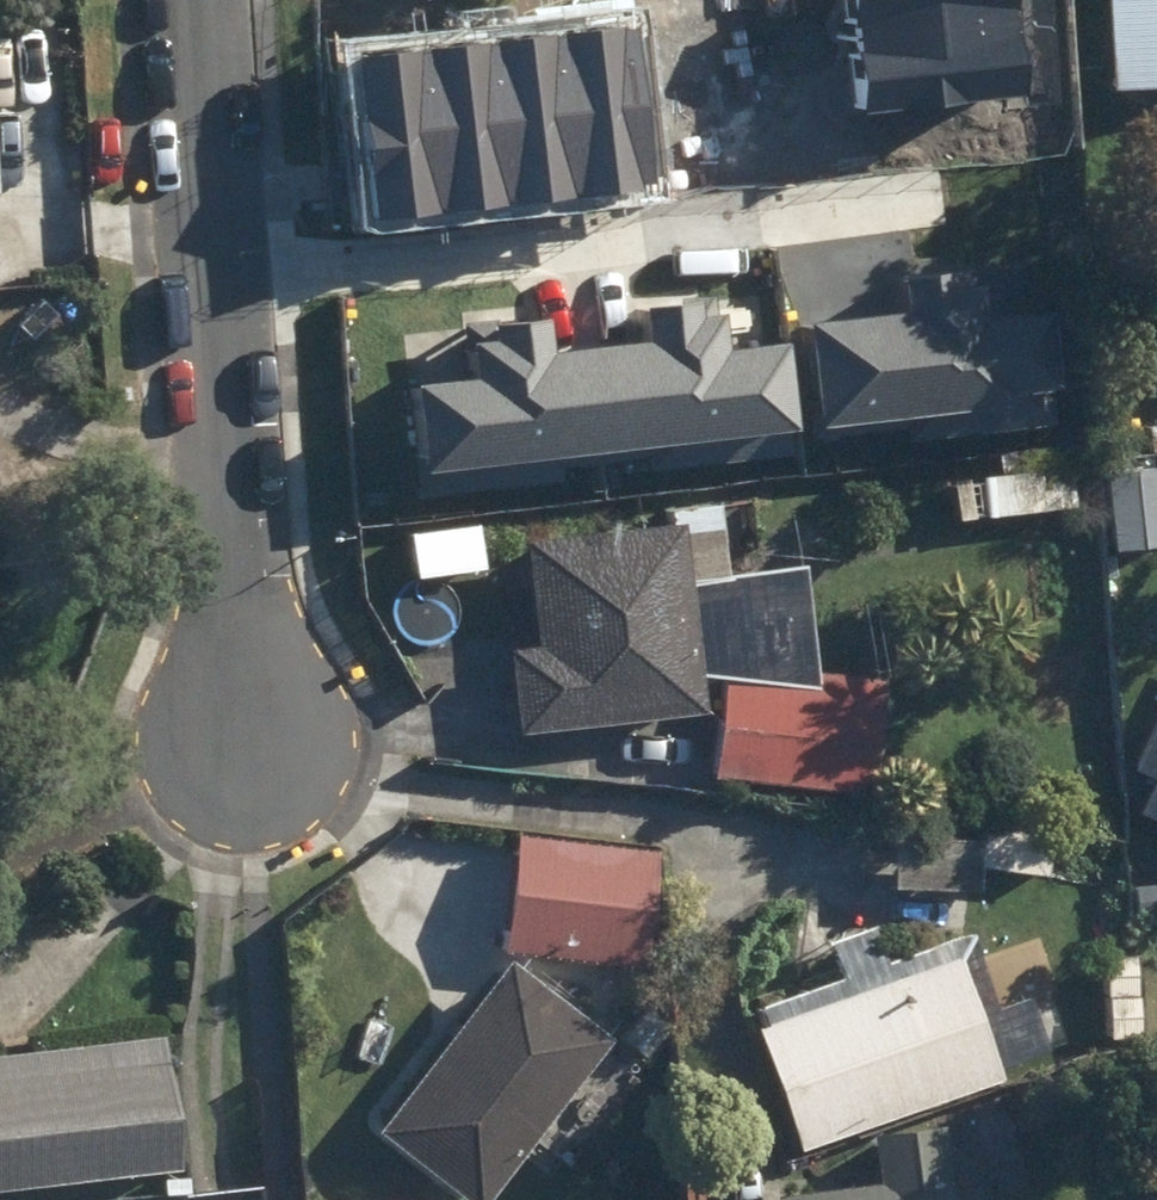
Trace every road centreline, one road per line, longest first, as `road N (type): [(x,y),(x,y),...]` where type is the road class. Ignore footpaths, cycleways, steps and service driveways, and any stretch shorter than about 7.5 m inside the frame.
road 1 (residential): [(247,726),(199,0)]

